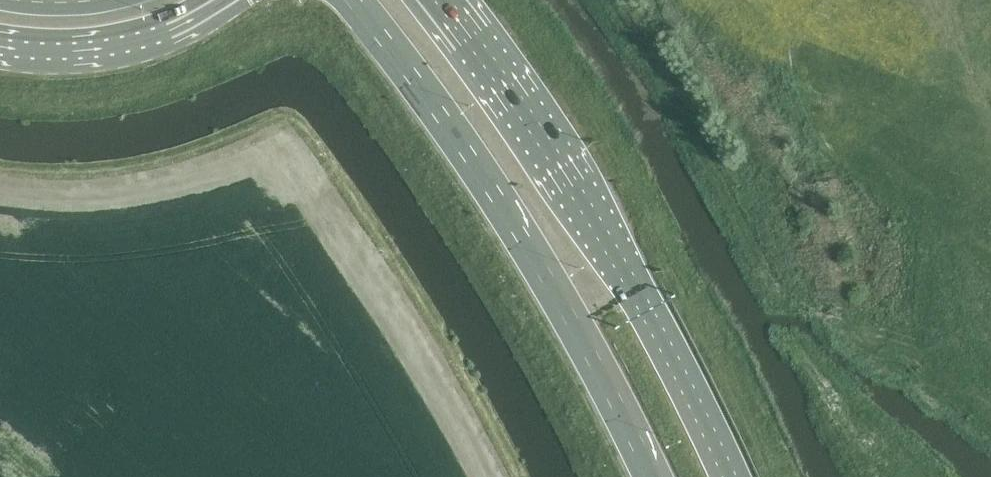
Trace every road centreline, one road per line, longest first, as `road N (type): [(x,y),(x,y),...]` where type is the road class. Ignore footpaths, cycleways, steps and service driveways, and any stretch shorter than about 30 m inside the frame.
road 1 (trunk): [(351,0),(555,294),(653,476)]
road 2 (trunk): [(729,476),(589,208),(442,0)]
road 3 (secondary): [(0,47),(123,47),(183,27),(223,0)]

